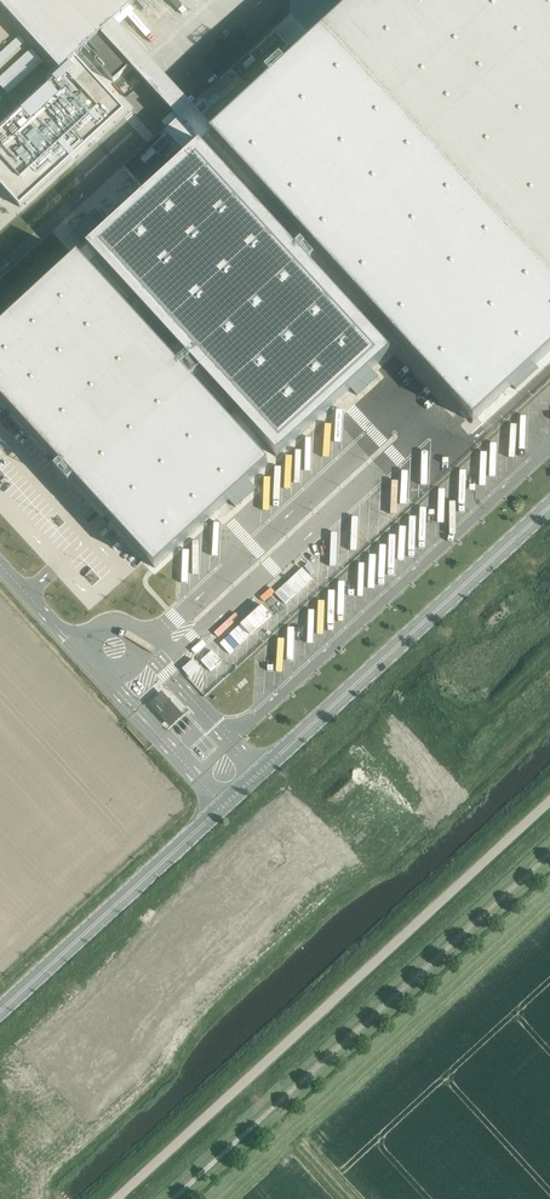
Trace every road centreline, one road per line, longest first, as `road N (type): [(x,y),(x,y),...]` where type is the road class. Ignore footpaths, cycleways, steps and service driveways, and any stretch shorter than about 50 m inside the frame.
road 1 (tertiary): [(549,504),(0,1010)]
road 2 (unclassified): [(116,1198),(549,799)]

